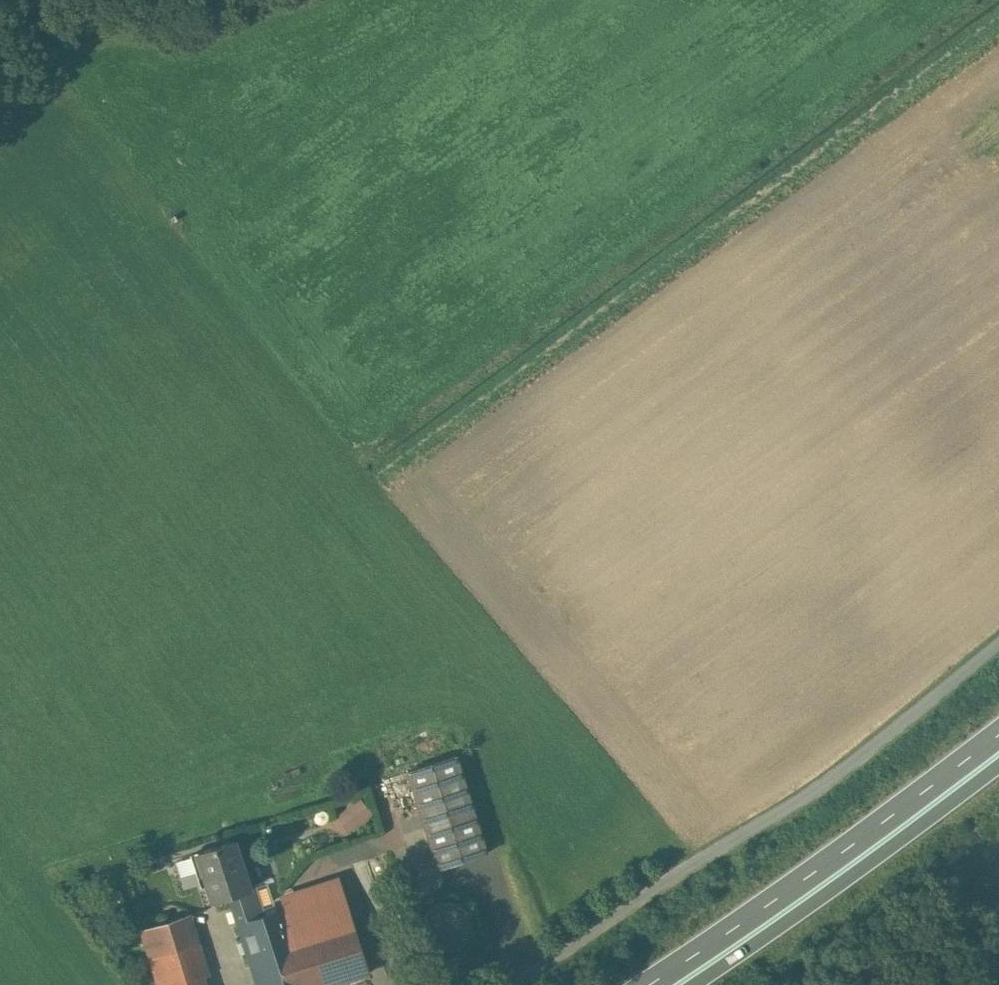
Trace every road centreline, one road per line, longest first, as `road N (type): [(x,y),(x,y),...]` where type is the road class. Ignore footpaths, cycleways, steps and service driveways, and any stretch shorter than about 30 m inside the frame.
road 1 (unclassified): [(998,641),(897,725),(518,984)]
road 2 (trunk): [(998,723),(707,941),(634,984)]
road 3 (trunk): [(691,984),(998,765)]

